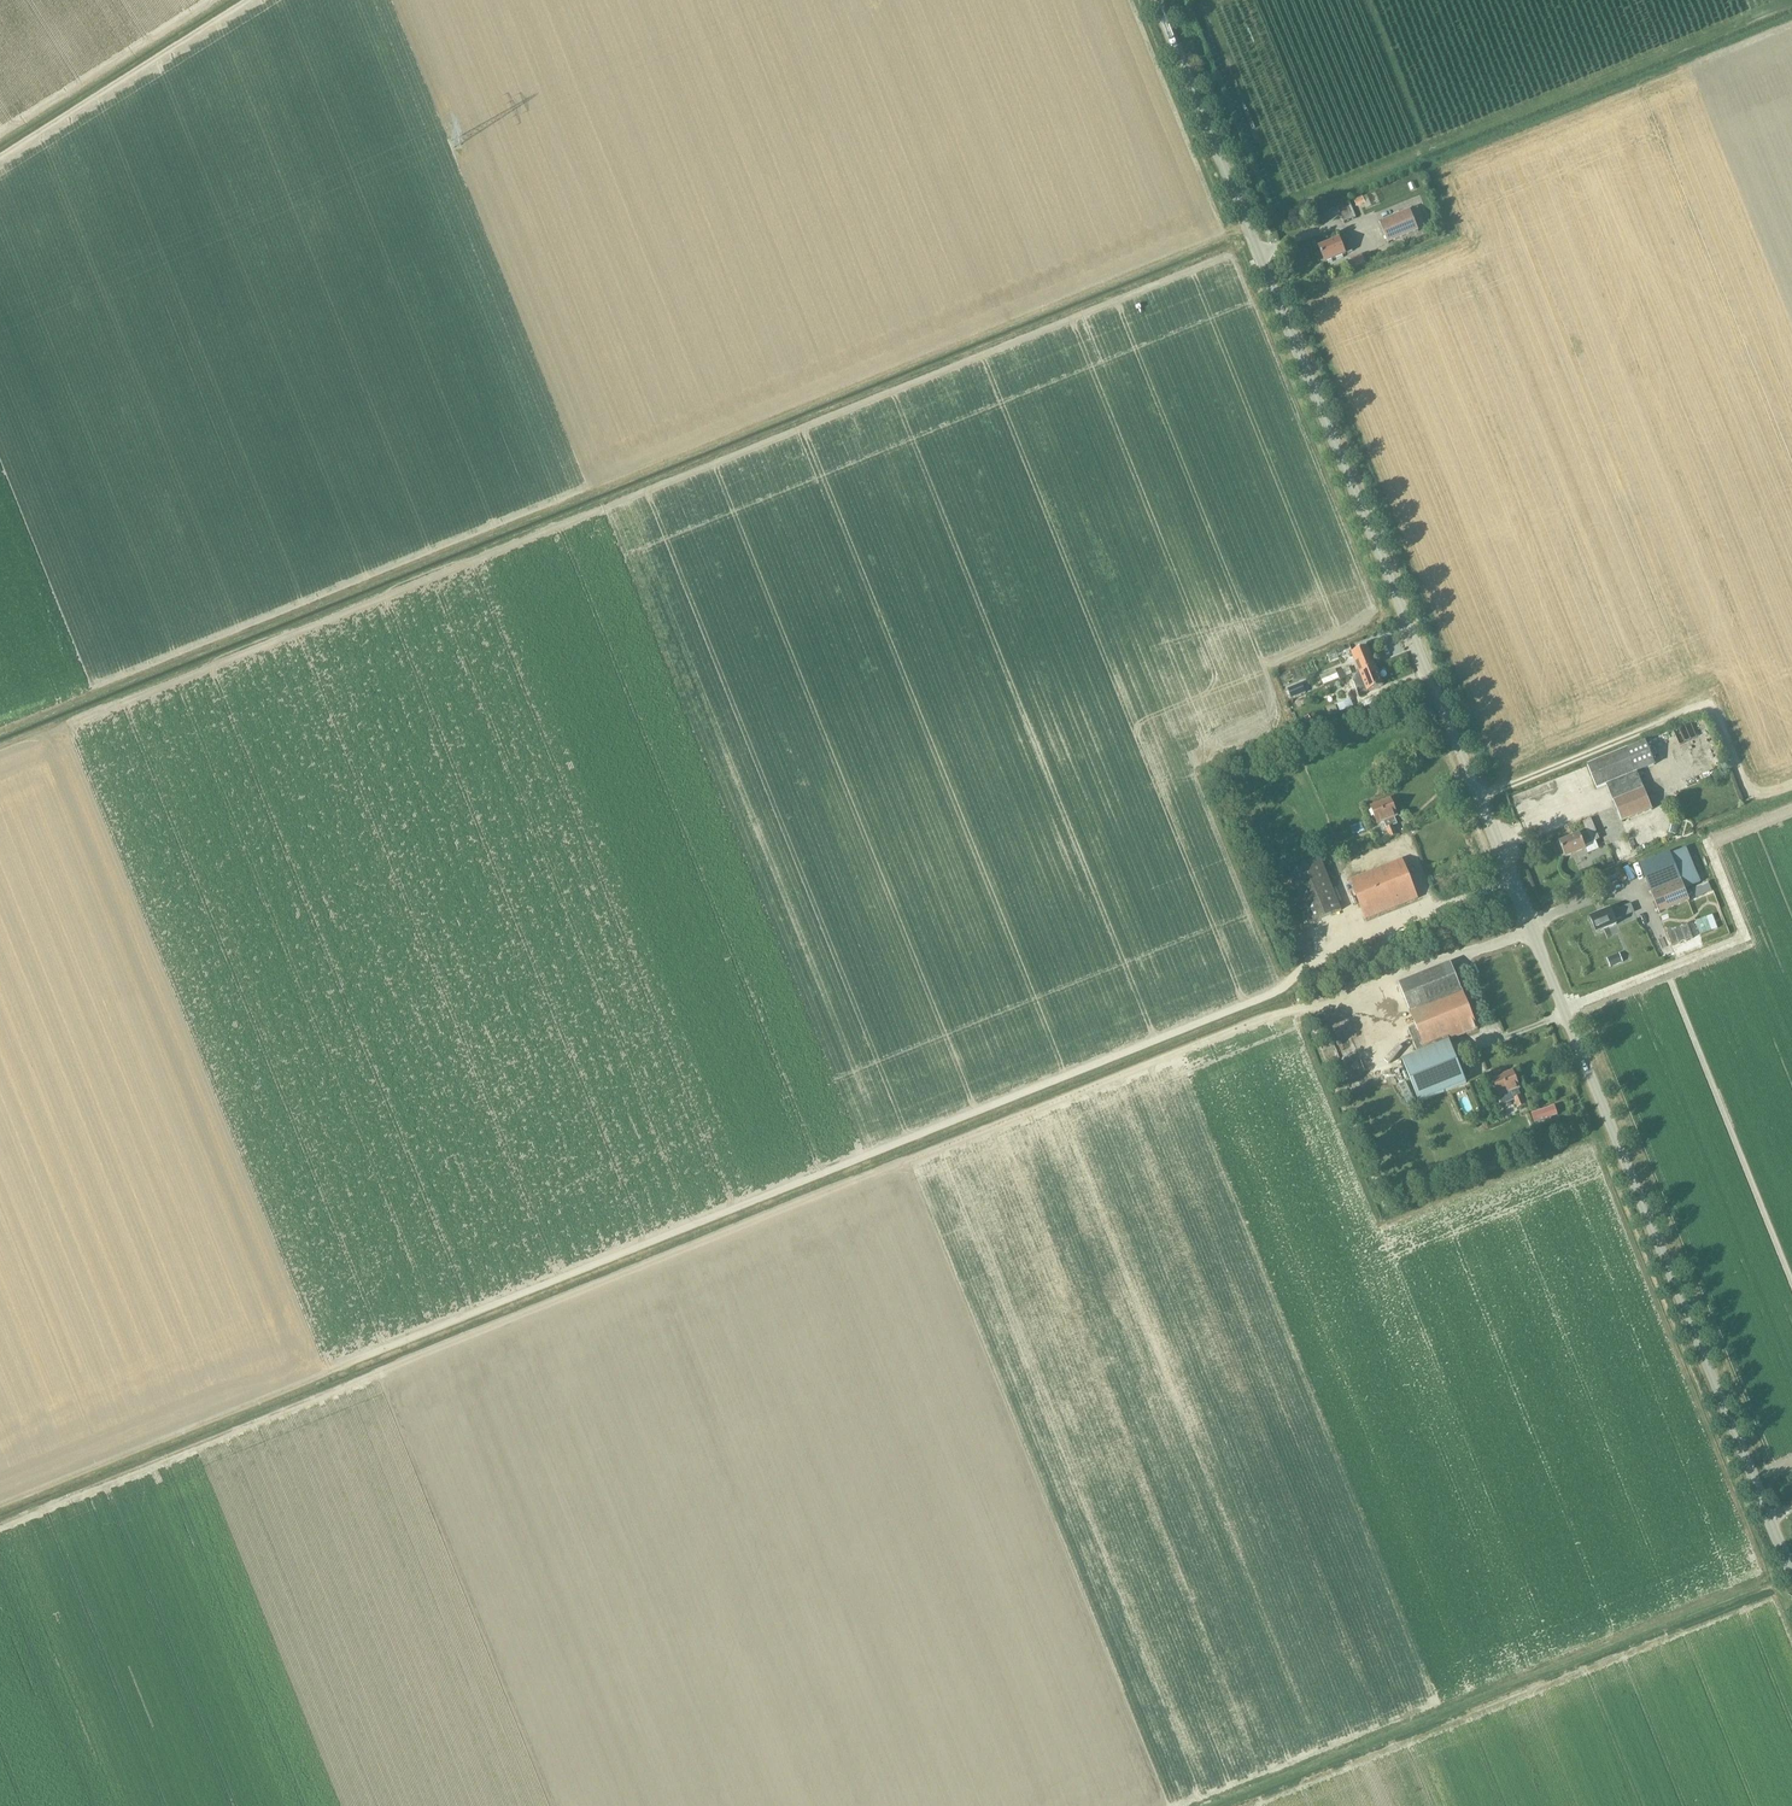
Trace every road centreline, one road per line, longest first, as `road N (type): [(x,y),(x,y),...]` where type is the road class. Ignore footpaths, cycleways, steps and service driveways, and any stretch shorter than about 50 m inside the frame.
road 1 (unclassified): [(1791,1574),(1158,0)]

